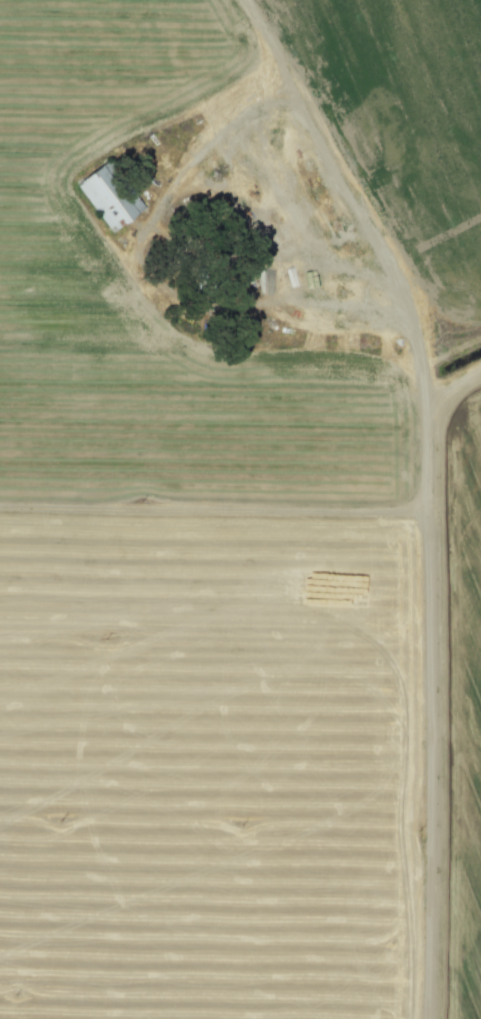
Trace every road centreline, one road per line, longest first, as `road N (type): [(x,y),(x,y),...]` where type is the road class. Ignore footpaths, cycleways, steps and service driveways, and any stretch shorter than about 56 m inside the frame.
road 1 (track): [(426,1018),(425,502)]
road 2 (track): [(0,506),(403,512),(425,502)]
road 3 (track): [(308,116),(362,231),(407,303),(424,395),(425,502)]

